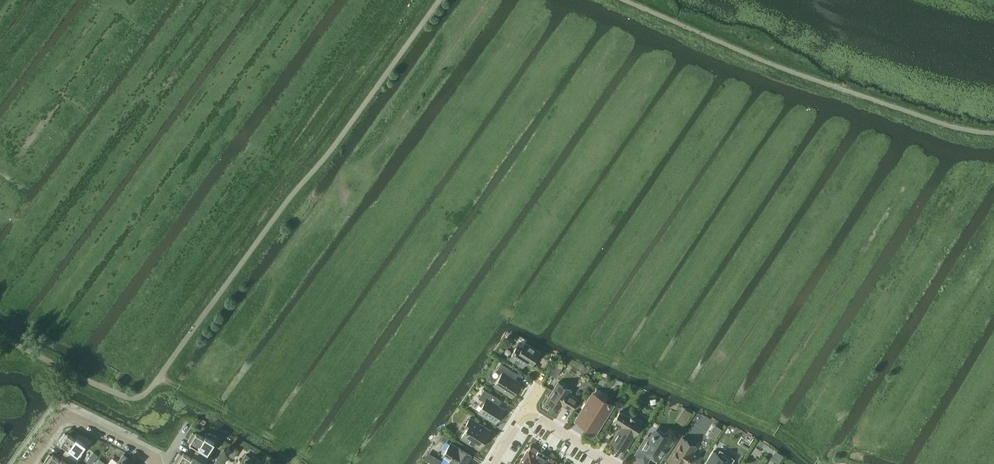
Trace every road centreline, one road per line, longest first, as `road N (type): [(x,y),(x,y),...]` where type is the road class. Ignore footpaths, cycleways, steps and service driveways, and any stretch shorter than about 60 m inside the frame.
road 1 (residential): [(26,463),(68,416),(150,454),(154,463)]
road 2 (track): [(299,453),(159,377)]
road 3 (track): [(708,404),(783,433),(818,463)]

